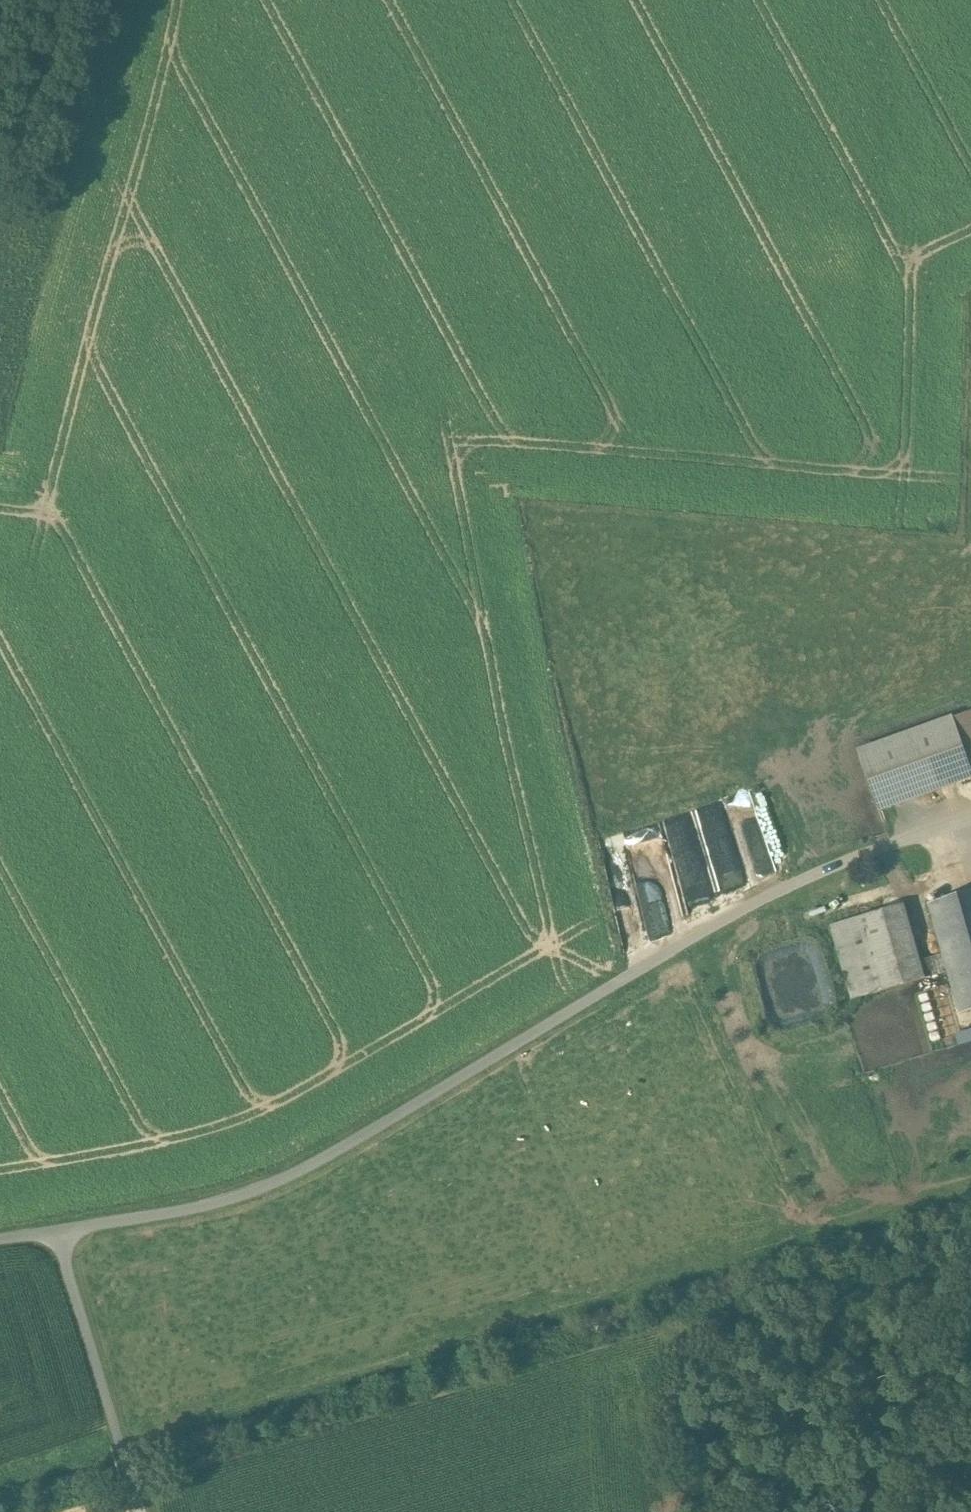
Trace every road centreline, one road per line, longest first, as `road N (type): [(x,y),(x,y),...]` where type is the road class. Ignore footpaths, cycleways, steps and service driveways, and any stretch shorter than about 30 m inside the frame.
road 1 (unclassified): [(0,1240),(200,1210),(260,1191),(816,863),(970,811)]

